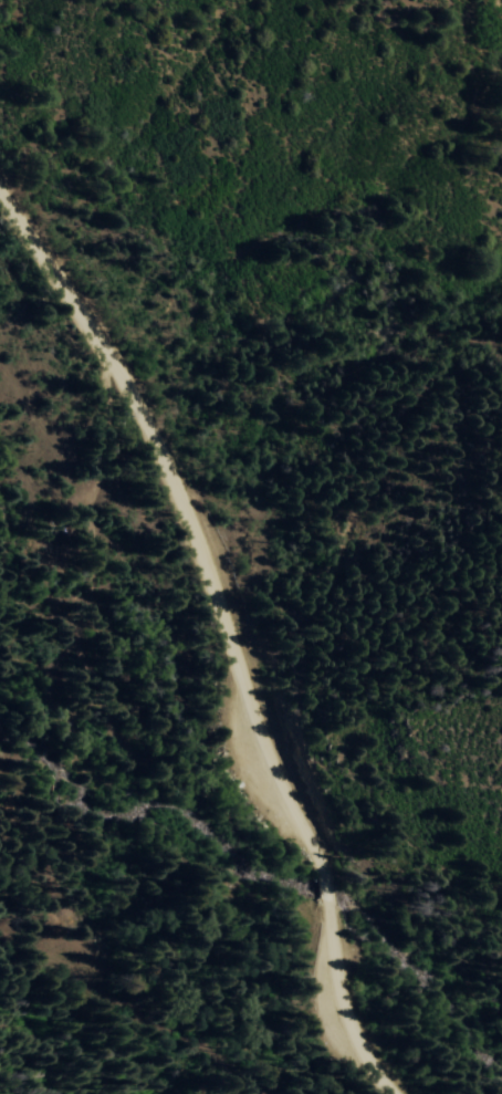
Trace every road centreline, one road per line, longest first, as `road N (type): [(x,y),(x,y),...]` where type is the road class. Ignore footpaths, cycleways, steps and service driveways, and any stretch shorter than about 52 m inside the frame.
road 1 (residential): [(325,878),(254,715),(184,498),(103,341),(0,212)]
road 2 (track): [(184,498),(218,493),(251,572),(296,616),(315,617),(335,602),(379,490),(420,418),(485,338),(501,332)]
road 3 (residential): [(394,1093),(367,1064),(337,994),(327,904)]

